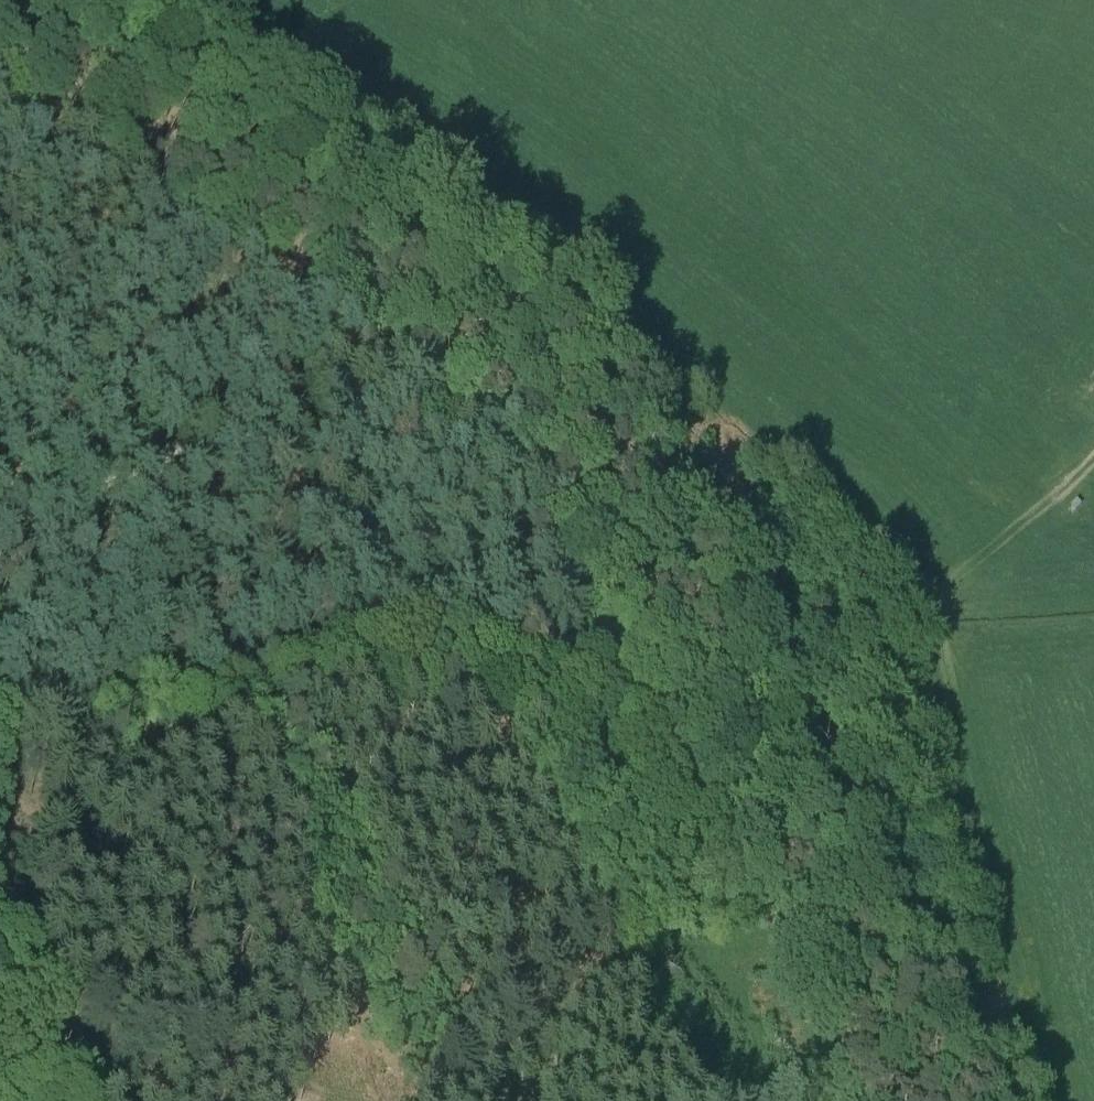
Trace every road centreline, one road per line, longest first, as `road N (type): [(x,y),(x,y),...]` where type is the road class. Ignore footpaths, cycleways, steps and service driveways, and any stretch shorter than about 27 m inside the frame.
road 1 (track): [(687,497),(755,606),(850,828),(997,1100)]

